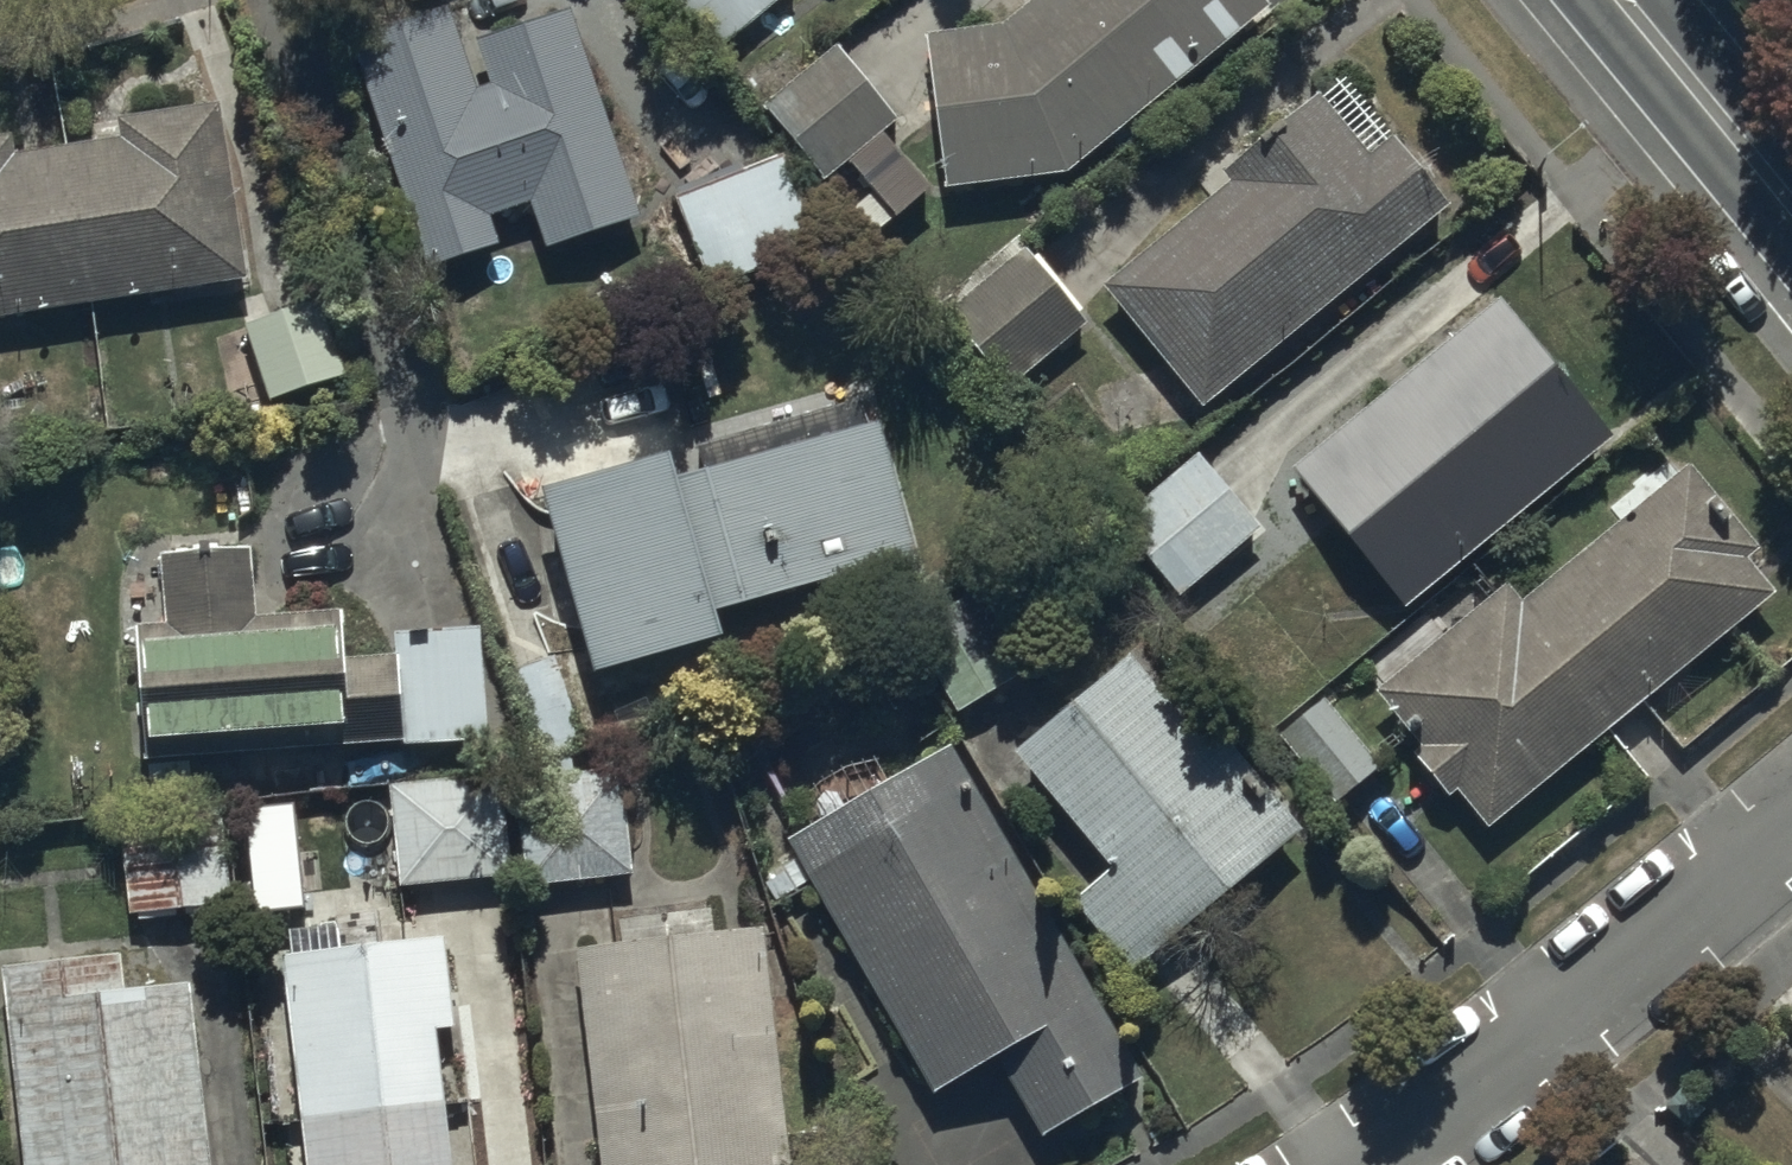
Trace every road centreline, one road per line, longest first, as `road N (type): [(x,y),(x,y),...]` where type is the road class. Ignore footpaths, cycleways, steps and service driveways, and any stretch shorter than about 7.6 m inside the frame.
road 1 (residential): [(1365,1164),(1791,820)]
road 2 (secondary): [(1623,0),(1791,206)]

